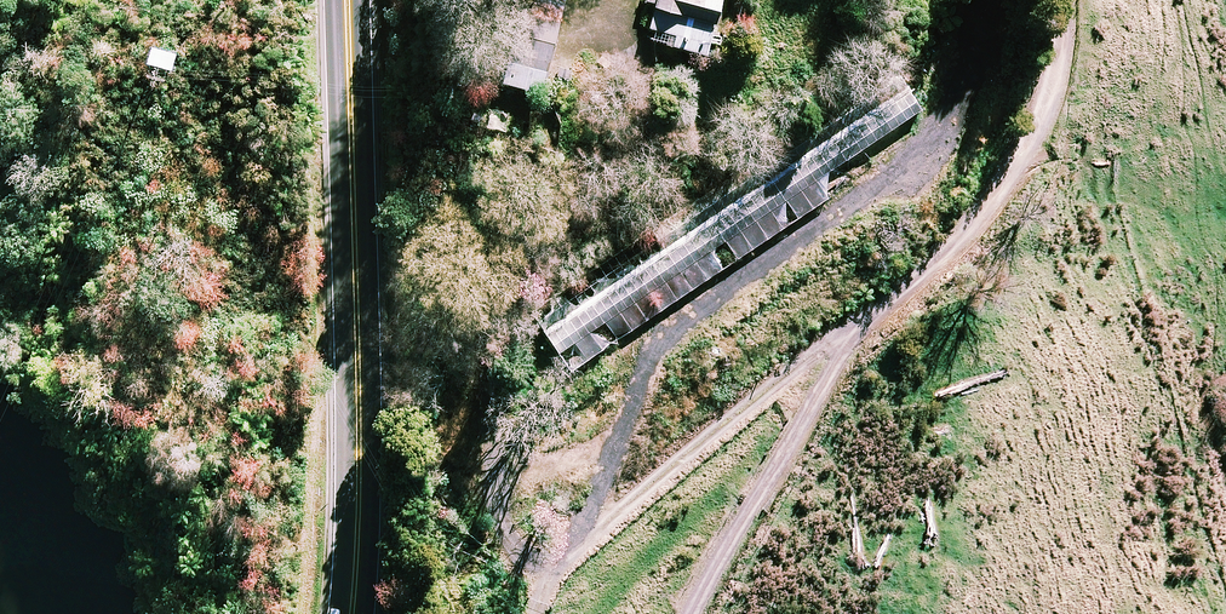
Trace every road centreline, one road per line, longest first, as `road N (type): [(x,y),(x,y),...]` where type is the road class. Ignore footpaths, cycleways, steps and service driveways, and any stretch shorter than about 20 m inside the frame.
road 1 (track): [(1067,0),(1069,33),(1040,123),(880,292),(722,408),(558,568)]
road 2 (track): [(978,0),(974,41),(922,148),(648,357),(536,613)]
road 3 (trunk): [(349,0),(359,506)]
road 4 (track): [(684,613),(721,535),(880,292)]

